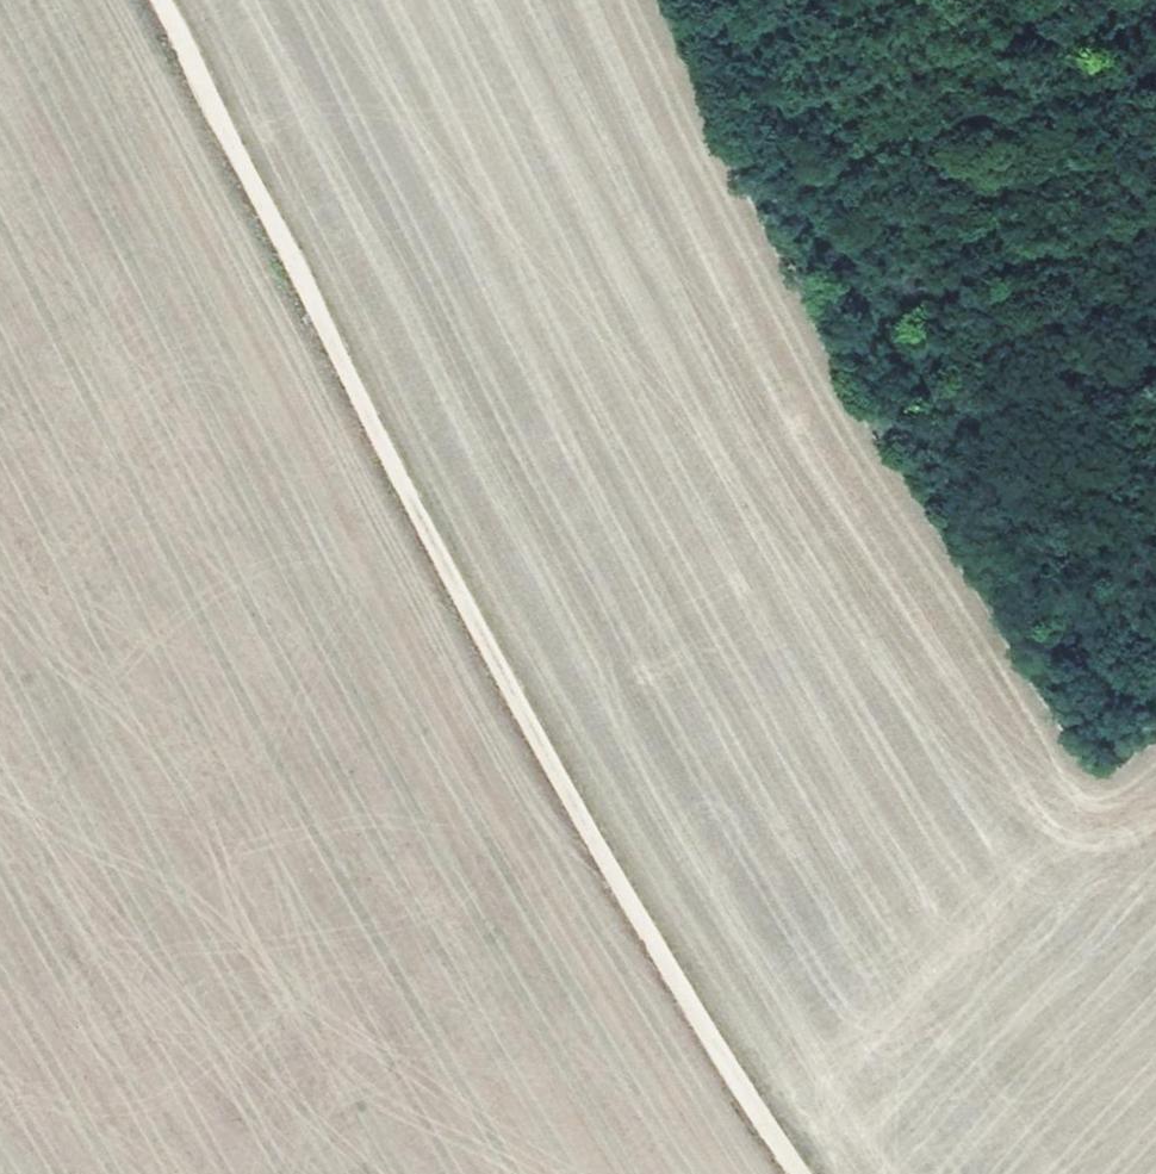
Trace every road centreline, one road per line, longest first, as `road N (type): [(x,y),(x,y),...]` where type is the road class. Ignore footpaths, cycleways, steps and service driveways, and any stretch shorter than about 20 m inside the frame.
road 1 (track): [(158,0),(539,759),(796,1173)]

